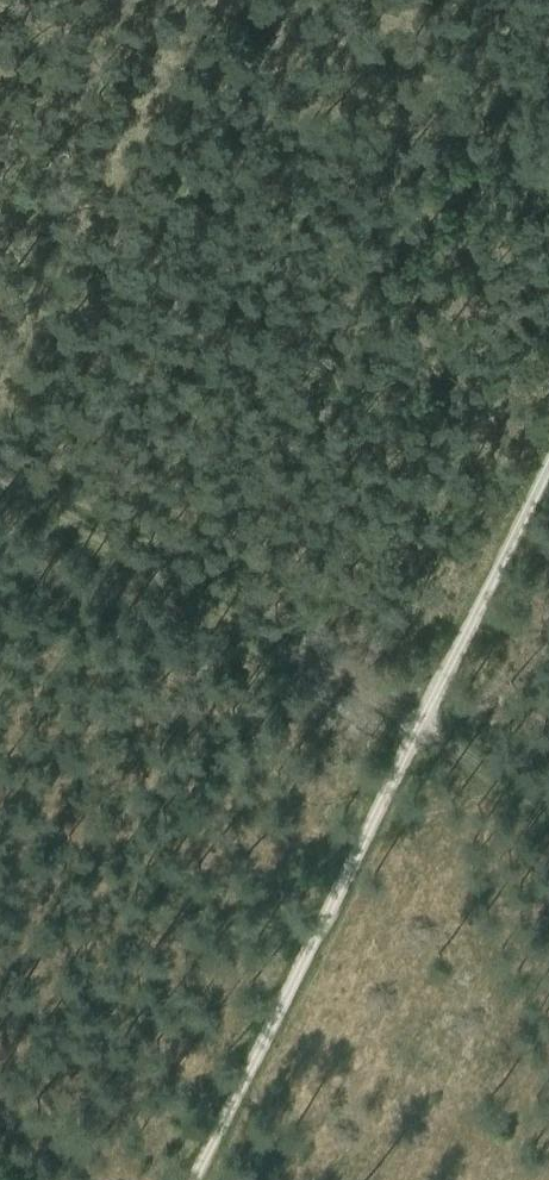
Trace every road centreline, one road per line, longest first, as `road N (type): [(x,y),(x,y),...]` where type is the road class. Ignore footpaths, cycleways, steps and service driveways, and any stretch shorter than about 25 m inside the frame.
road 1 (track): [(191,1179),(548,460)]
road 2 (track): [(0,464),(548,797)]

